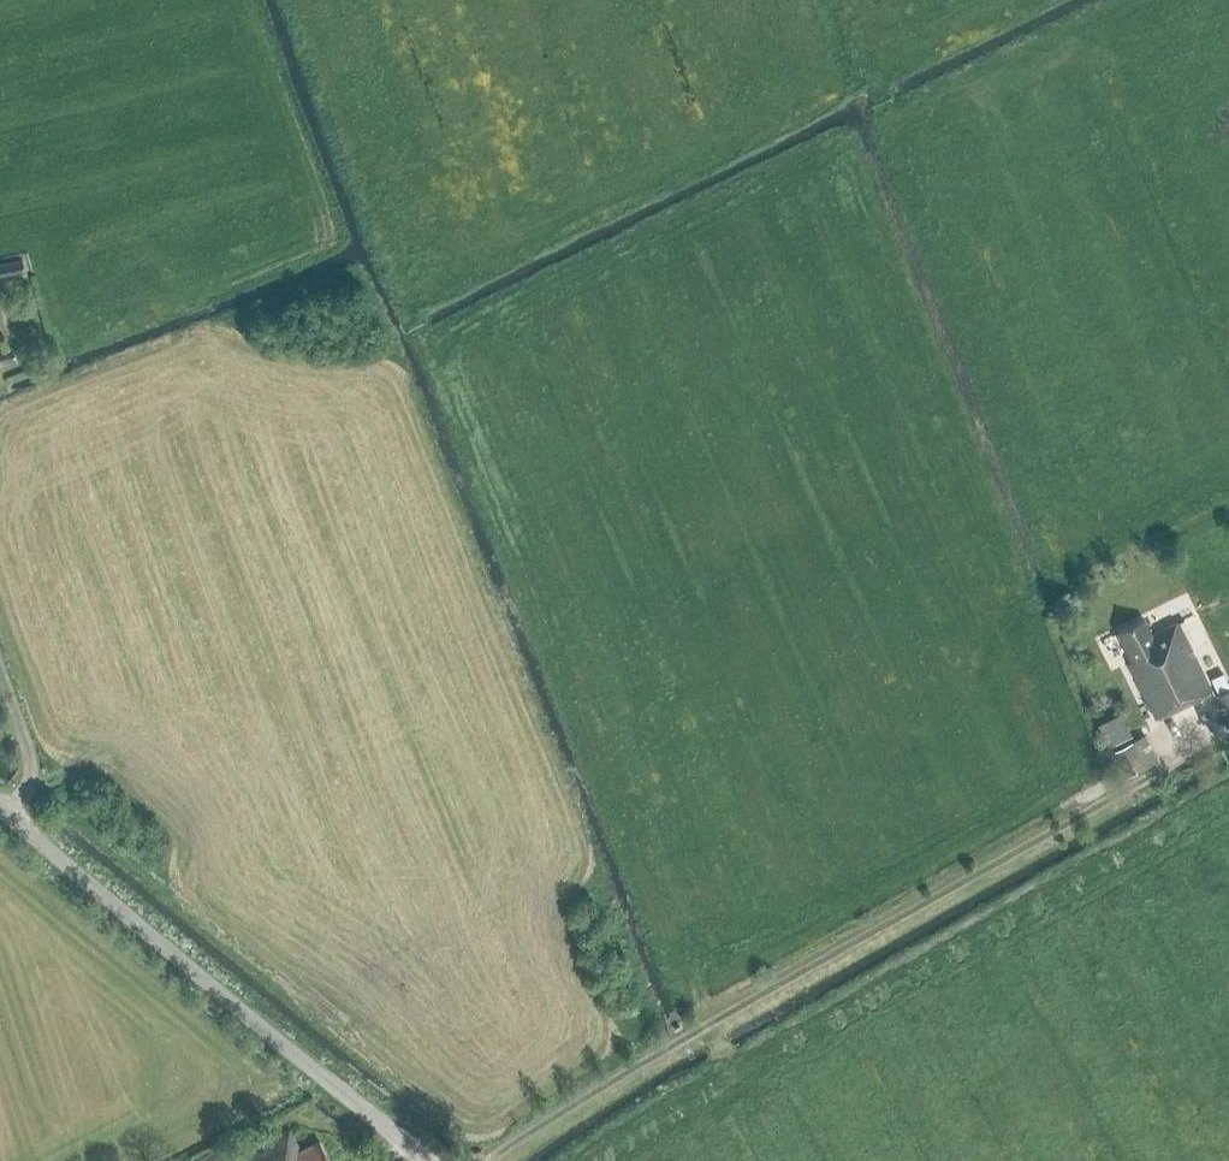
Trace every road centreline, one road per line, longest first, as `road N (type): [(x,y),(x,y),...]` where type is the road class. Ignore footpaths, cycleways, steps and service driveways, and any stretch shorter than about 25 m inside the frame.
road 1 (unclassified): [(426,1160),(0,810)]

